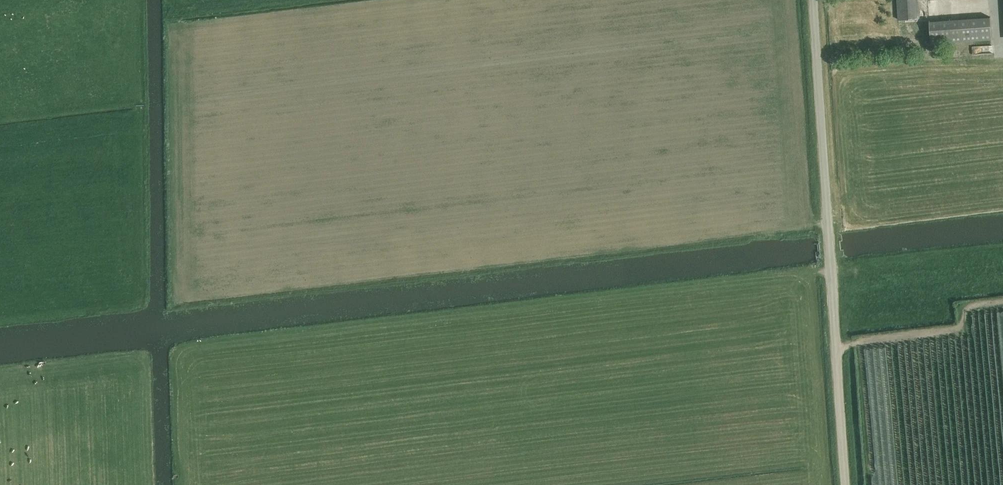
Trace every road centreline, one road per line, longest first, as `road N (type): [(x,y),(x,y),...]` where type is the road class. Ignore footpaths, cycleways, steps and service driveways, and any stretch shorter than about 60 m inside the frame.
road 1 (unclassified): [(846,484),(814,0)]

